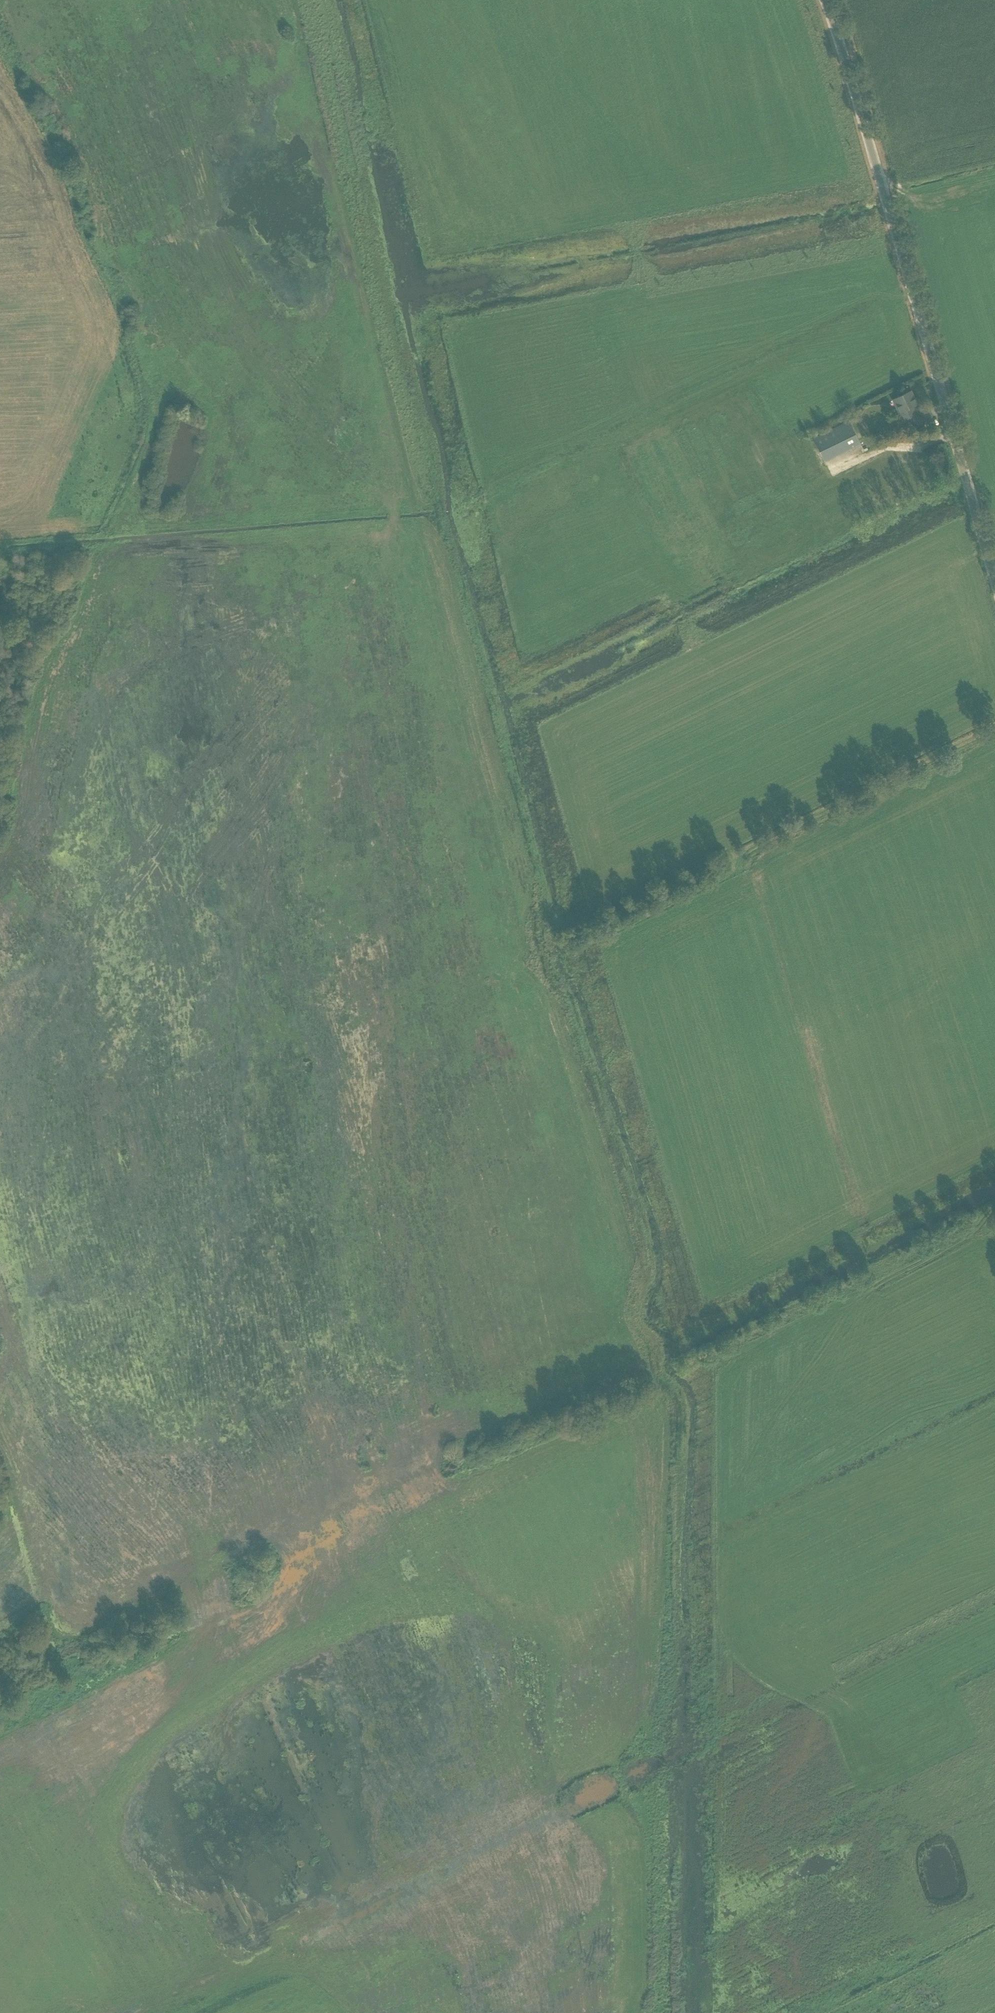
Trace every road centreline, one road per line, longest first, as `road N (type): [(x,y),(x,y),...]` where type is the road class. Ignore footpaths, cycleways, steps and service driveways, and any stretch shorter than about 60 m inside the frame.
road 1 (tertiary): [(994,579),(825,0)]
road 2 (track): [(994,728),(730,858)]
road 3 (track): [(994,1205),(966,1240),(877,1283)]

